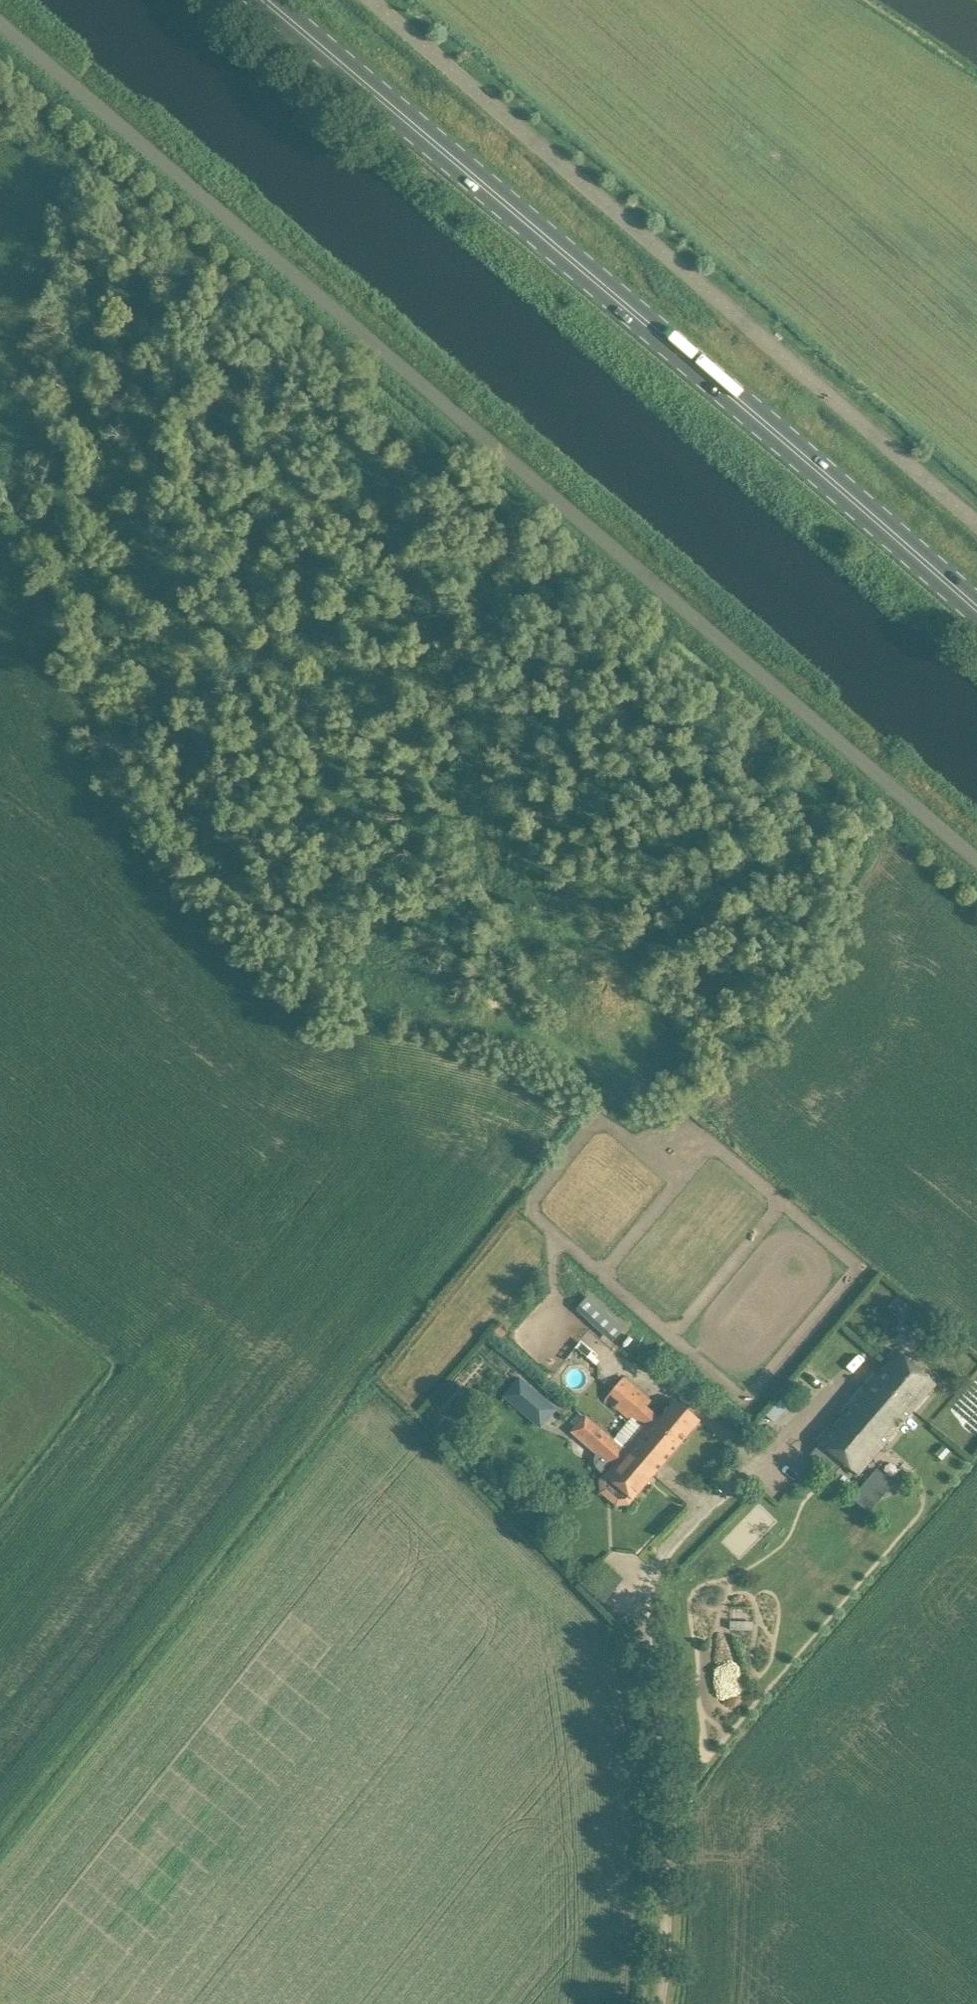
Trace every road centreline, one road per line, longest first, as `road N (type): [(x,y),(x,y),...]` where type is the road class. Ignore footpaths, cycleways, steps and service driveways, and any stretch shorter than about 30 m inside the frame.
road 1 (unclassified): [(976,862),(0,29)]
road 2 (primary): [(976,607),(265,0)]
road 3 (unclassified): [(976,526),(366,0)]
road 4 (unclassified): [(657,2003),(663,1957),(659,1772),(642,1619),(648,1585),(667,1547),(771,1447)]

